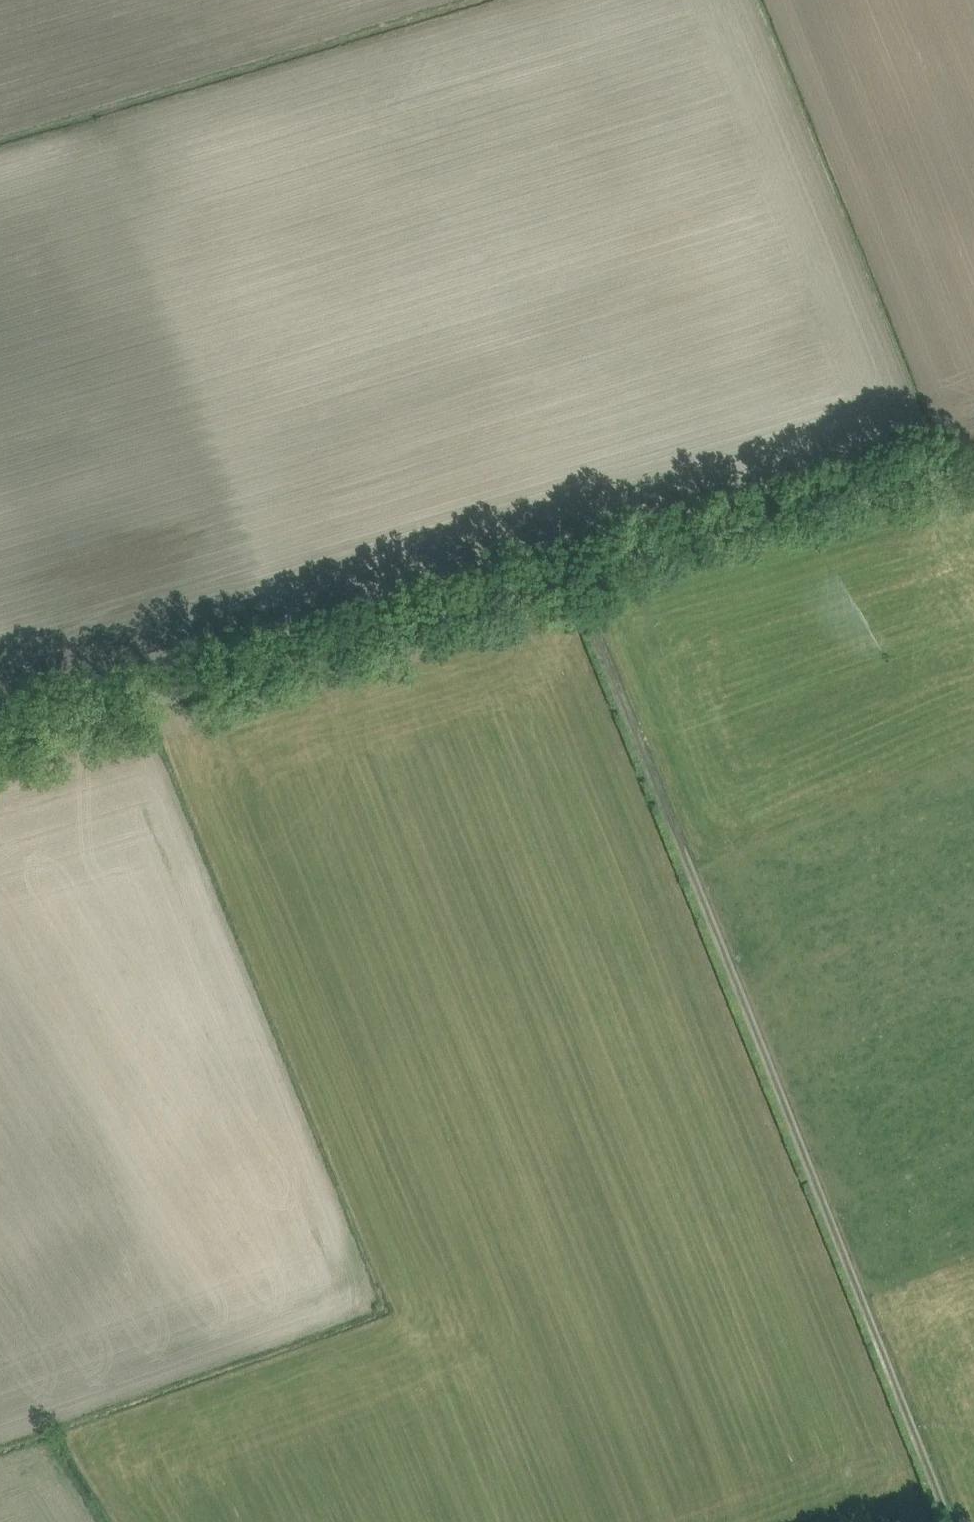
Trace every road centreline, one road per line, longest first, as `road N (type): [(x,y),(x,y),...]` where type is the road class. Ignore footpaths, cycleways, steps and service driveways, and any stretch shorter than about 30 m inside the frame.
road 1 (unclassified): [(0,747),(973,458)]

